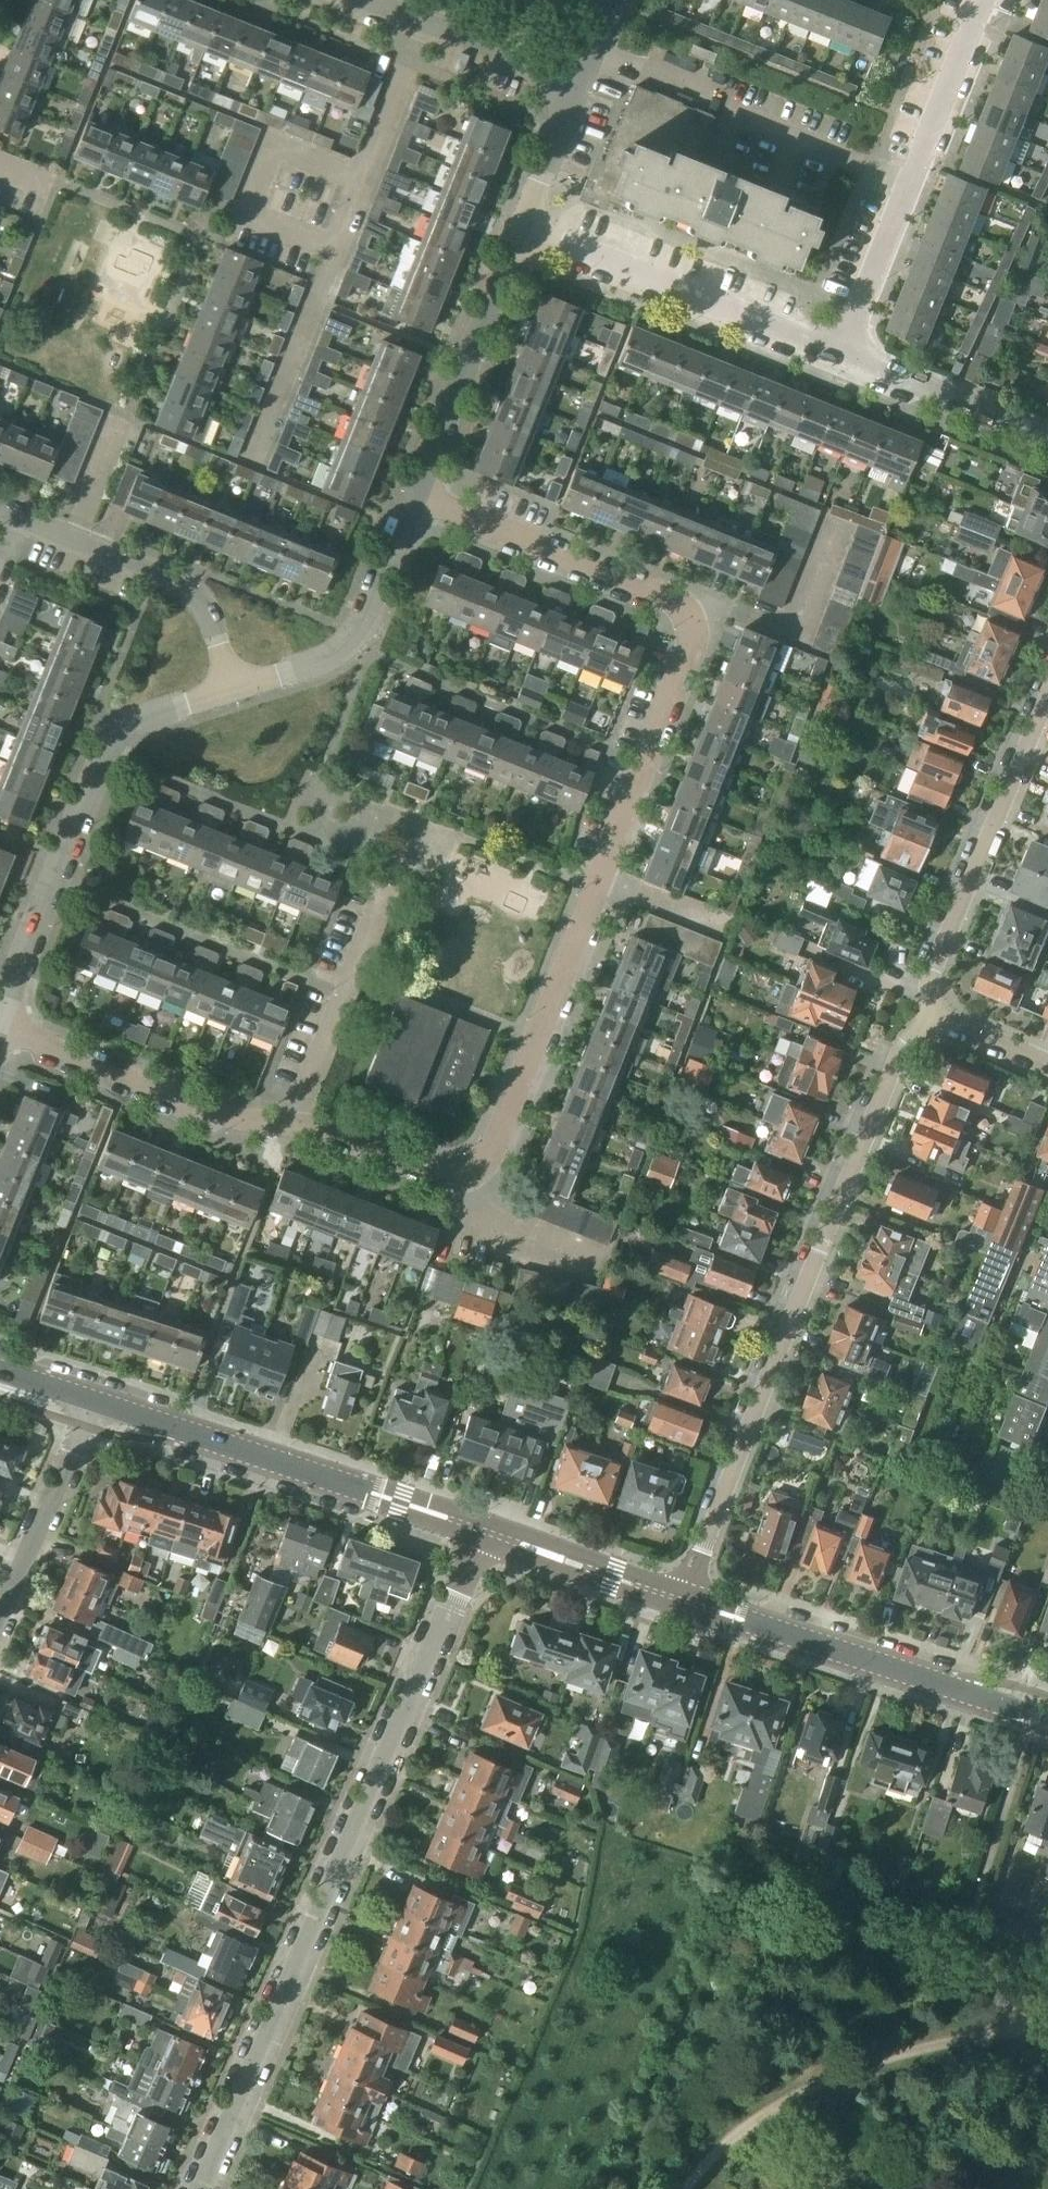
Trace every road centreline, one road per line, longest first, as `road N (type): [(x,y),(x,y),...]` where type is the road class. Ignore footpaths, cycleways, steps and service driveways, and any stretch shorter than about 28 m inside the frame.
road 1 (residential): [(471,1179),(498,1142),(691,649),(691,626),(679,610),(423,495)]
road 2 (residential): [(202,2188),(483,1530)]
road 3 (residential): [(686,1600),(902,1040),(937,1016)]
road 4 (residential): [(471,1179),(424,1187),(1,1027)]
road 5 (residential): [(1,1027),(112,729),(231,691)]
road 6 (residential): [(483,1530),(95,1404)]
road 7 (residential): [(840,356),(983,0)]
road 8 (residential): [(1047,1719),(686,1600)]
road 9 (residential): [(840,356),(523,221)]
road 10 (residential): [(937,1016),(933,970),(1047,696)]
road 11 (residential): [(231,691),(198,596),(0,515)]
road 12 (residential): [(231,691),(361,644),(423,495)]
road 13 (residential): [(423,495),(523,221)]
road 14 (residential): [(331,253),(248,220),(276,145),(360,180)]
road 15 (residential): [(95,1404),(0,1621)]
road 16 (residential): [(249,463),(331,253)]
road 17 (residential): [(1047,436),(840,356)]
road 18 (residential): [(686,1600),(483,1530)]
road 19 (residential): [(360,180),(423,24)]
road 20 (residential): [(423,24),(579,86)]
road 21 (residential): [(523,221),(579,86)]
road 22 (residential): [(1047,1063),(937,1016)]

